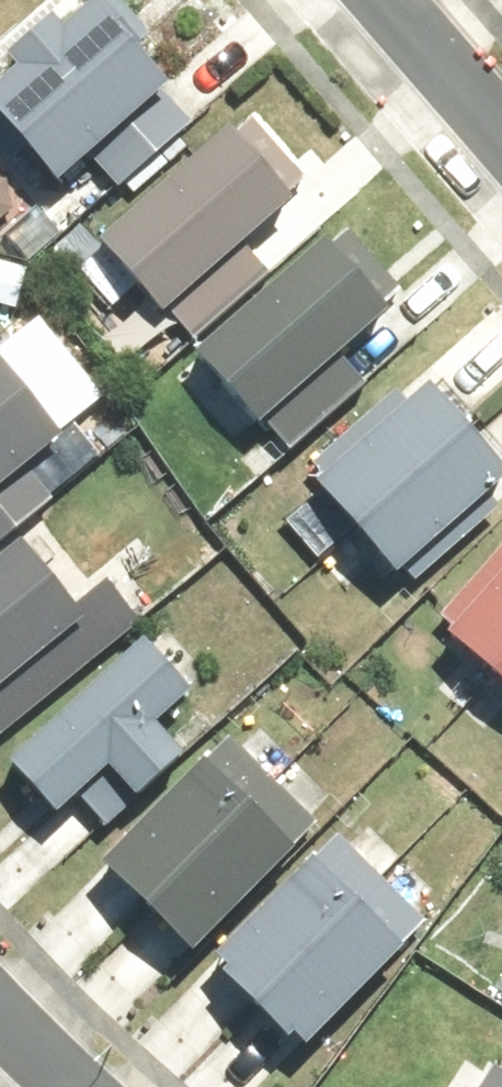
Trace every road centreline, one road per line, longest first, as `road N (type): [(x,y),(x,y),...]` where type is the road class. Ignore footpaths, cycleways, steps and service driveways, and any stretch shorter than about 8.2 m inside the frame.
road 1 (residential): [(391,0),(501,127)]
road 2 (residential): [(96,1086),(0,998)]

